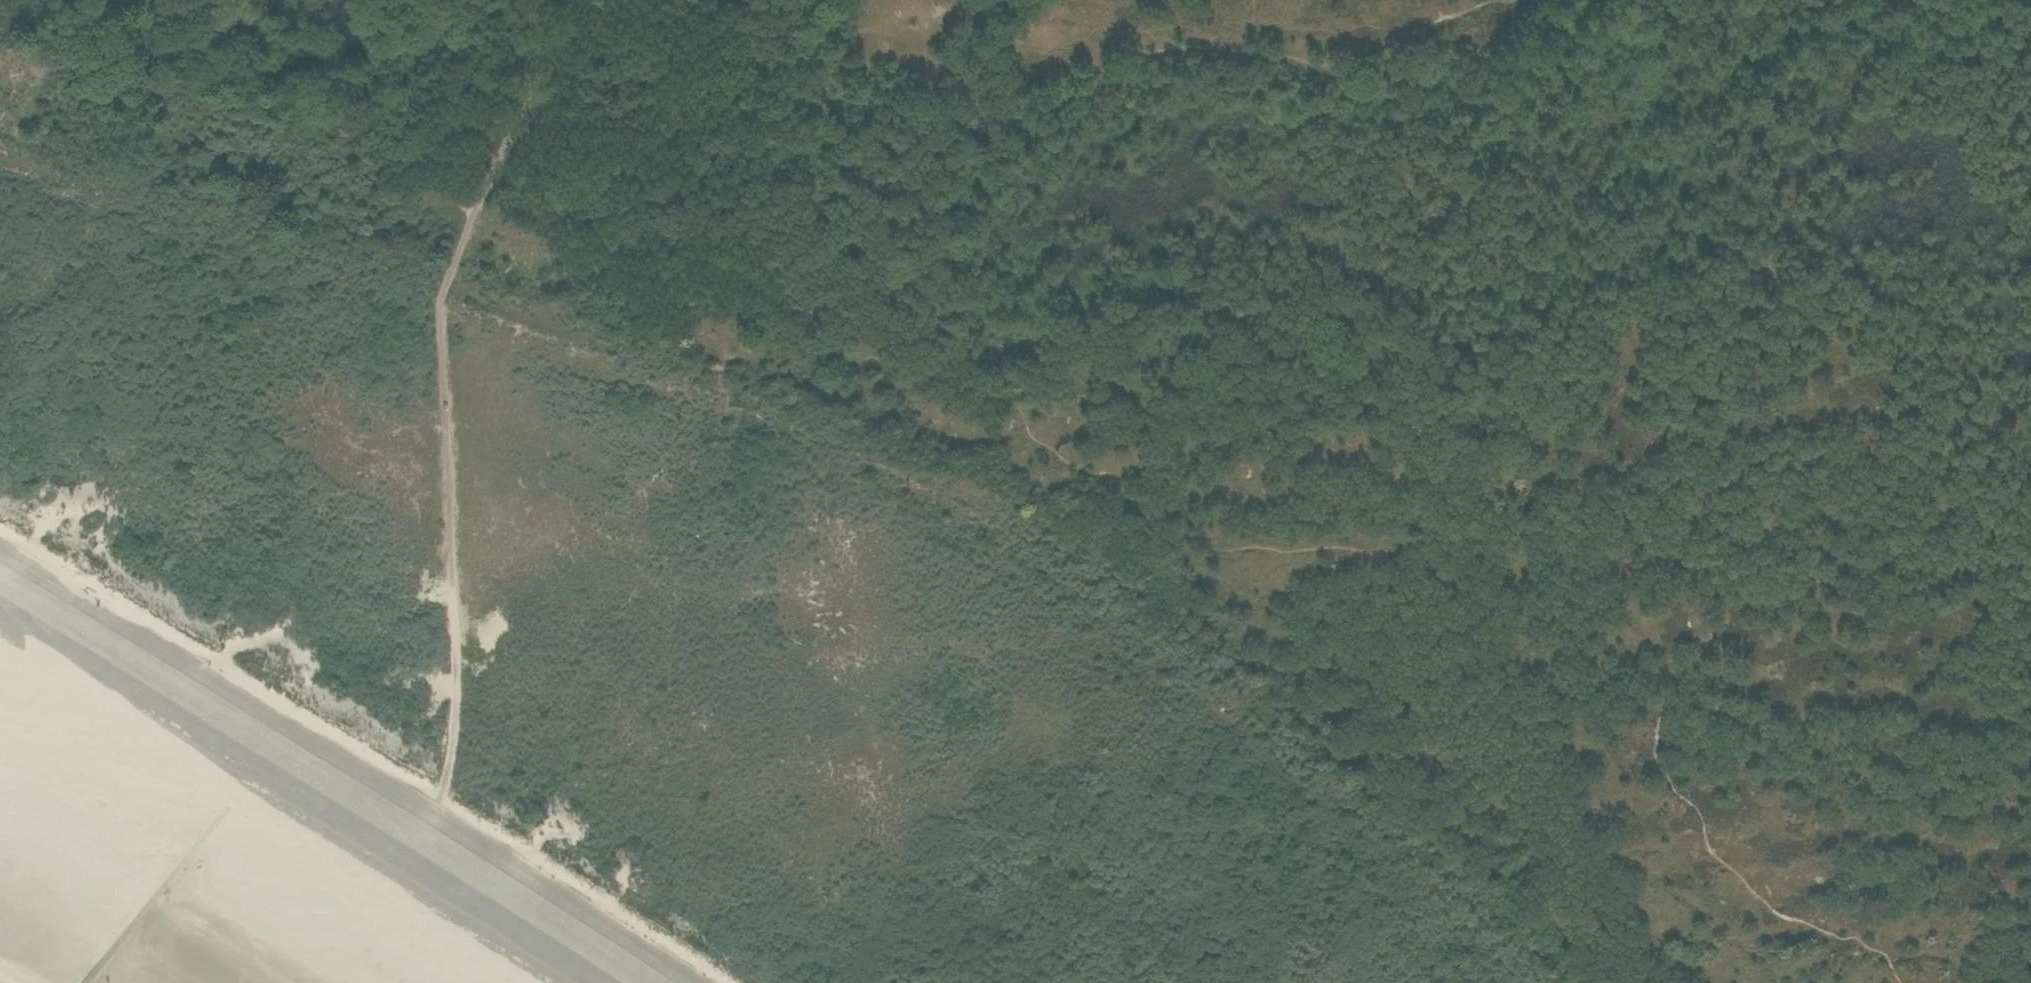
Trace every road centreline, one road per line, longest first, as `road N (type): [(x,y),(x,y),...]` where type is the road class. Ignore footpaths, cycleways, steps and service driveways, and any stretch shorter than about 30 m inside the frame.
road 1 (track): [(445,806),(336,734),(0,542)]
road 2 (track): [(713,982),(445,806)]

